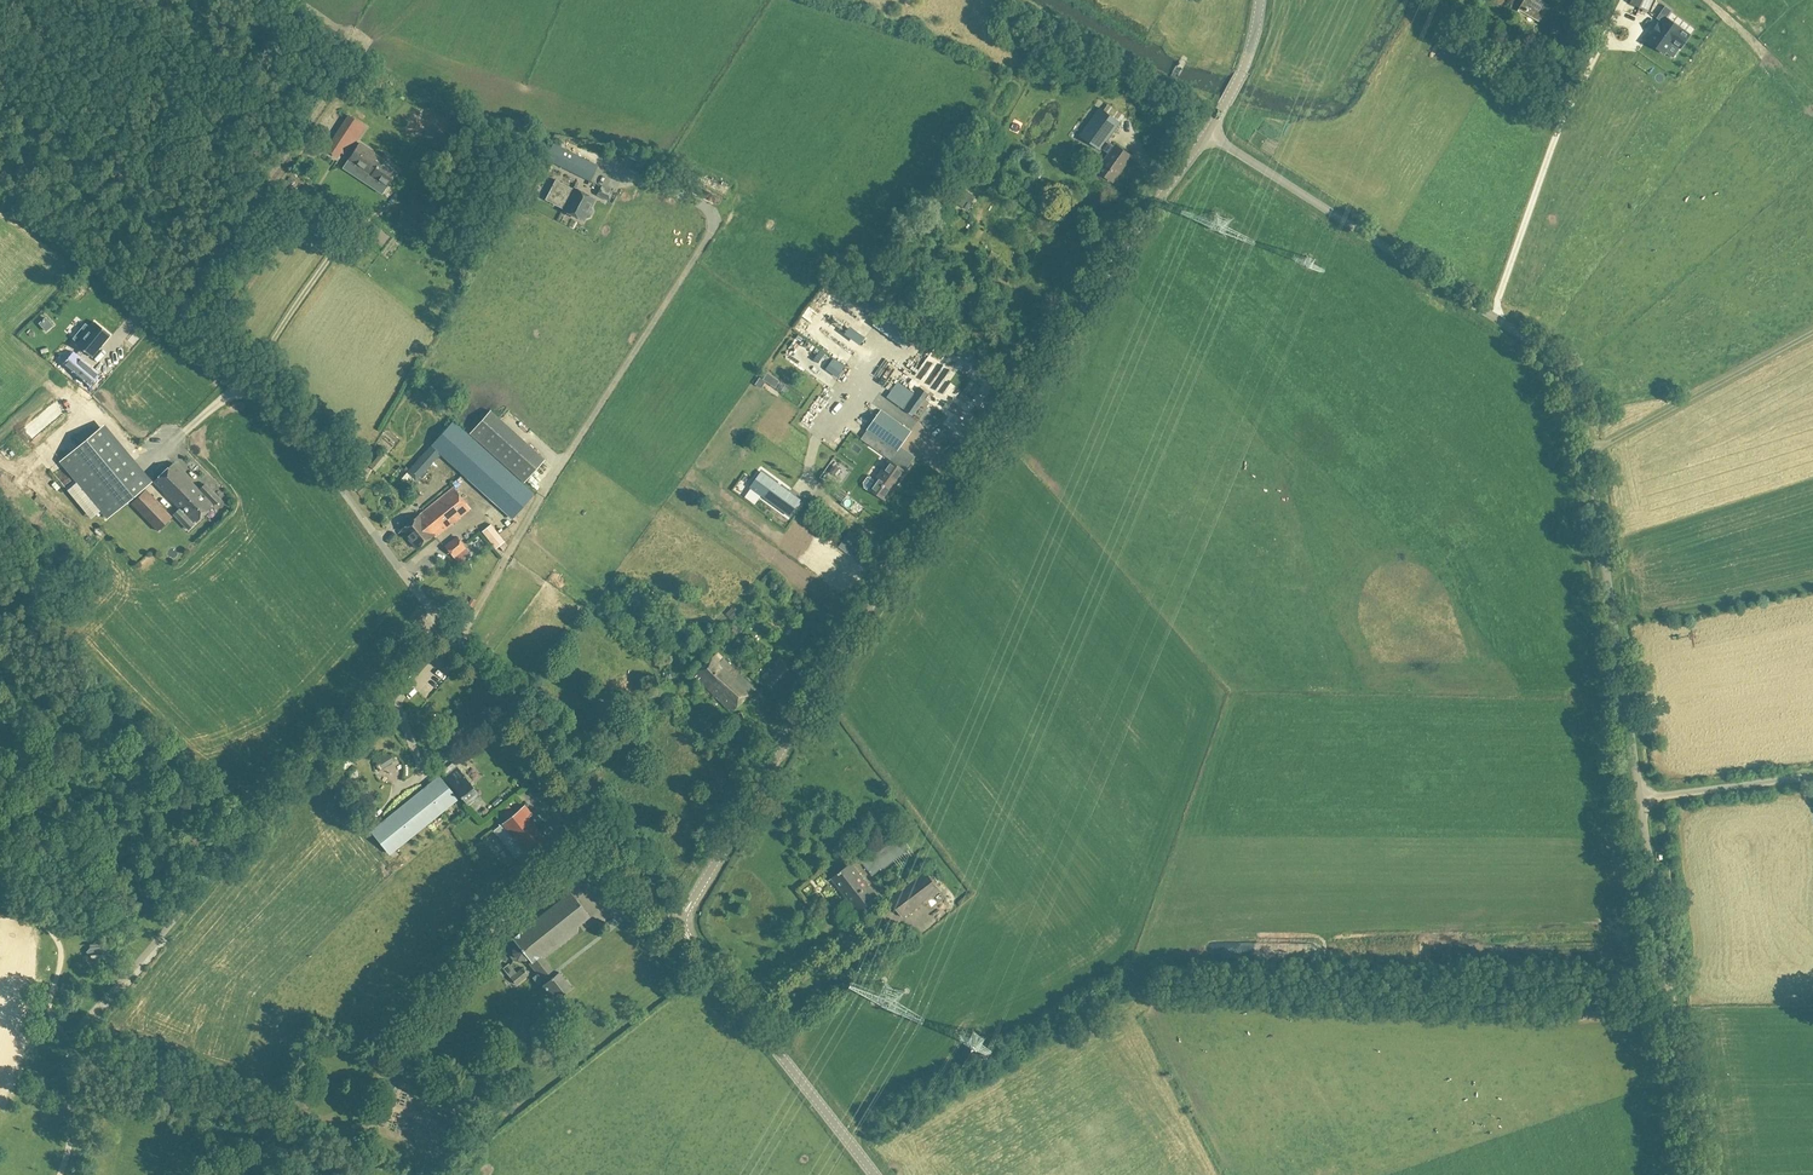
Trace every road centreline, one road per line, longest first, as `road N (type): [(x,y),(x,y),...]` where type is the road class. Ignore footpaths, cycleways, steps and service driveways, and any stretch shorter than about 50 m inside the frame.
road 1 (unclassified): [(1696,1174),(1575,394),(1555,368),(1474,309),(1208,130)]
road 2 (tertiary): [(679,922),(910,558),(1208,130)]
road 3 (unclassified): [(679,922),(297,435),(89,256)]
road 4 (tertiary): [(874,1174),(679,922)]
road 5 (tertiary): [(1208,130),(1239,81),(1261,0)]

